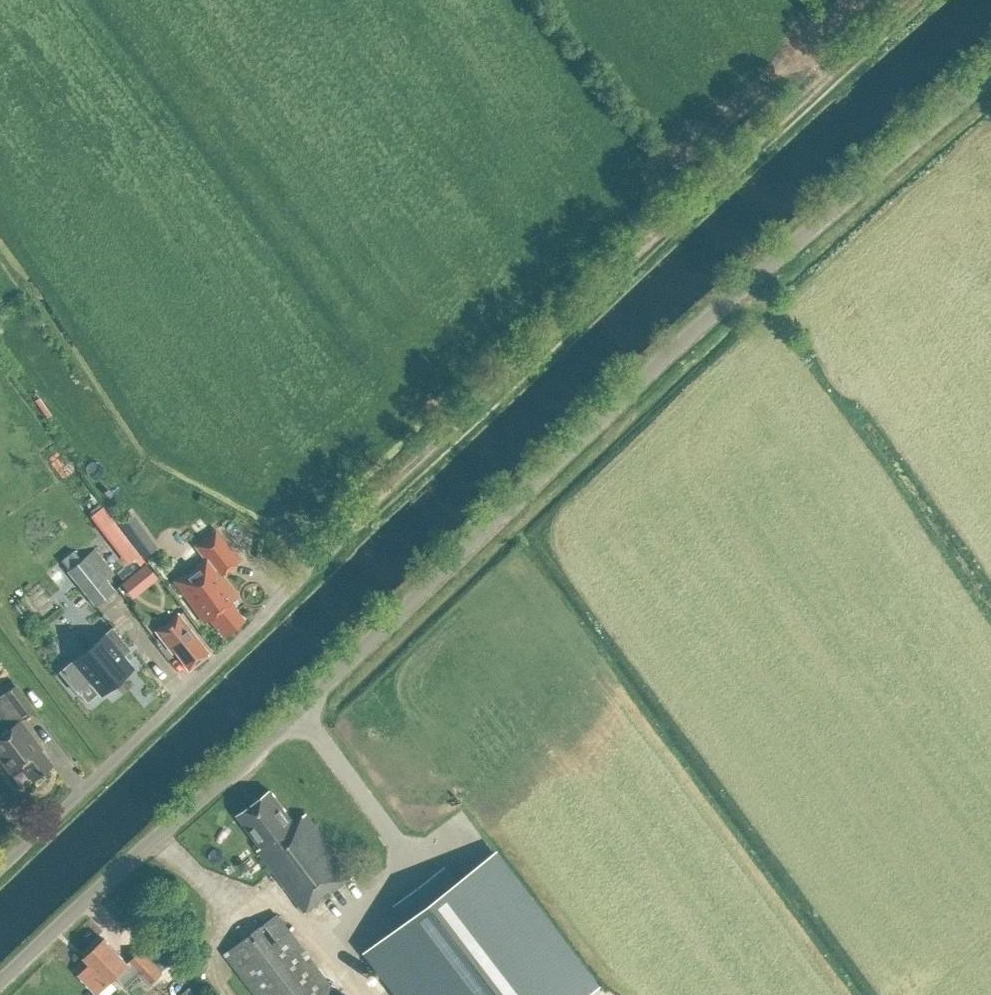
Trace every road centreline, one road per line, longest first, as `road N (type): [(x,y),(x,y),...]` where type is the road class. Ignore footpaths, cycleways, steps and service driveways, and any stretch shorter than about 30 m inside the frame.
road 1 (unclassified): [(0,980),(724,301),(990,70)]
road 2 (track): [(335,544),(660,229),(912,0)]
road 3 (unclassified): [(0,866),(335,544)]

